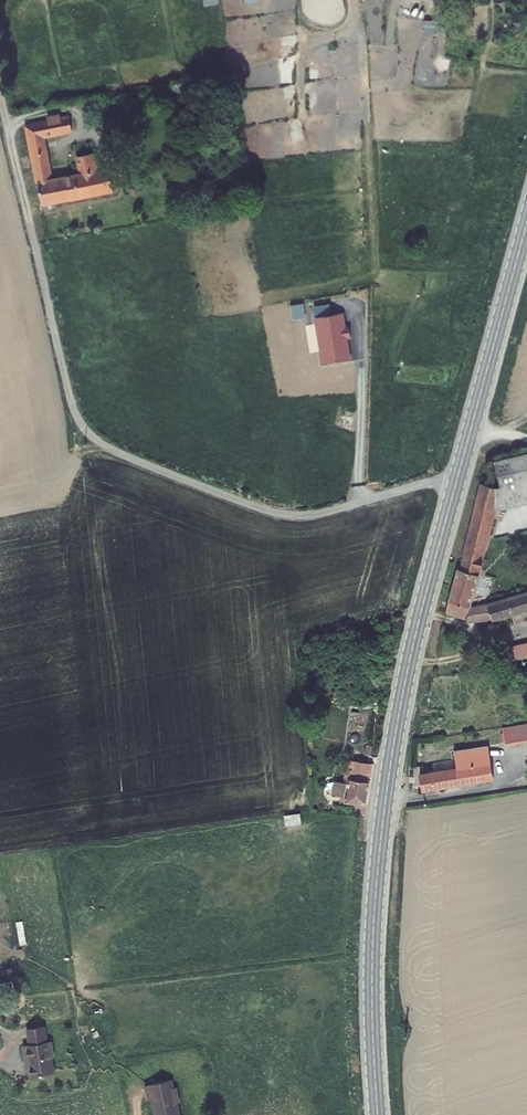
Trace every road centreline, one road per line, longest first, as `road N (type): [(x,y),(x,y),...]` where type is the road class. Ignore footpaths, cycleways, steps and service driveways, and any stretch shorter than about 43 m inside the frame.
road 1 (secondary): [(526,223),(425,596),(394,747),(373,937),(379,1114)]
road 2 (track): [(0,96),(69,399),(89,436),(148,465),(290,514),(457,478)]

